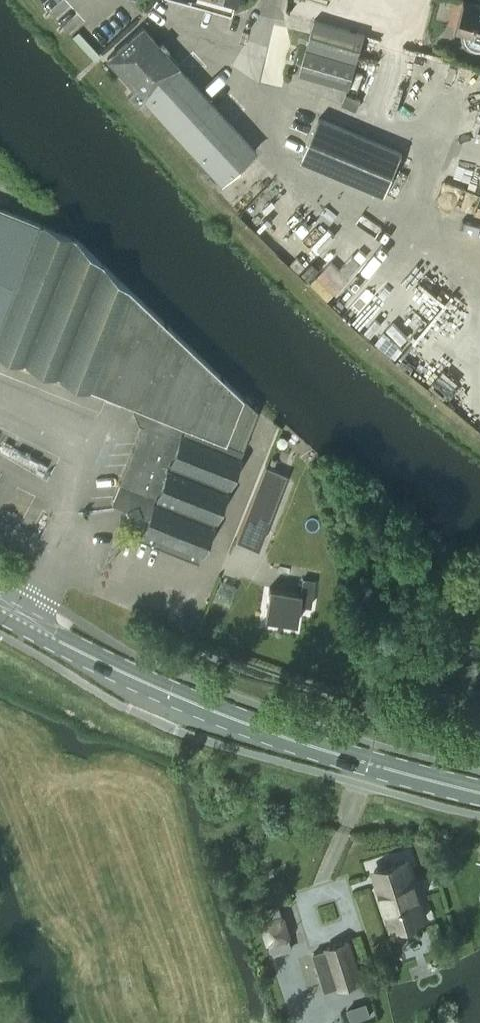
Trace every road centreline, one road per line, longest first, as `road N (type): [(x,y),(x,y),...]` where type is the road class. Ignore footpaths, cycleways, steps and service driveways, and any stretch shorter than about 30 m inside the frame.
road 1 (primary): [(479,791),(359,764),(170,695),(0,605)]

